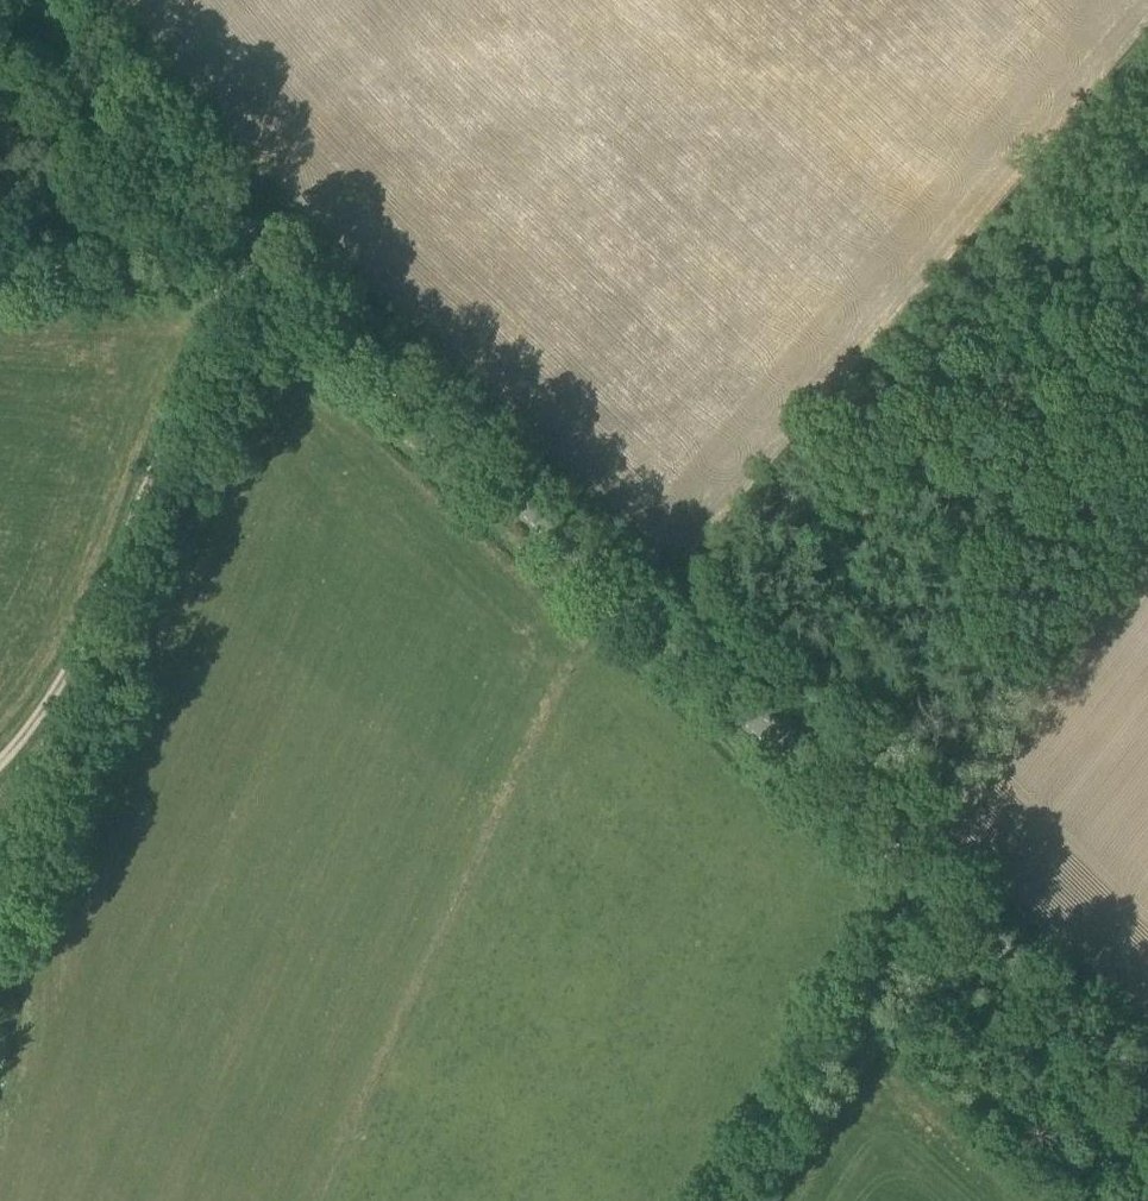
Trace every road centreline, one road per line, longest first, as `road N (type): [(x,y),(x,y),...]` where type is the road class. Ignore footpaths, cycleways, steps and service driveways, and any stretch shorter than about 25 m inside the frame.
road 1 (secondary): [(941,892),(230,218),(63,0)]
road 2 (unclassified): [(725,1200),(941,892)]
road 3 (secondary): [(1147,1089),(941,892)]

